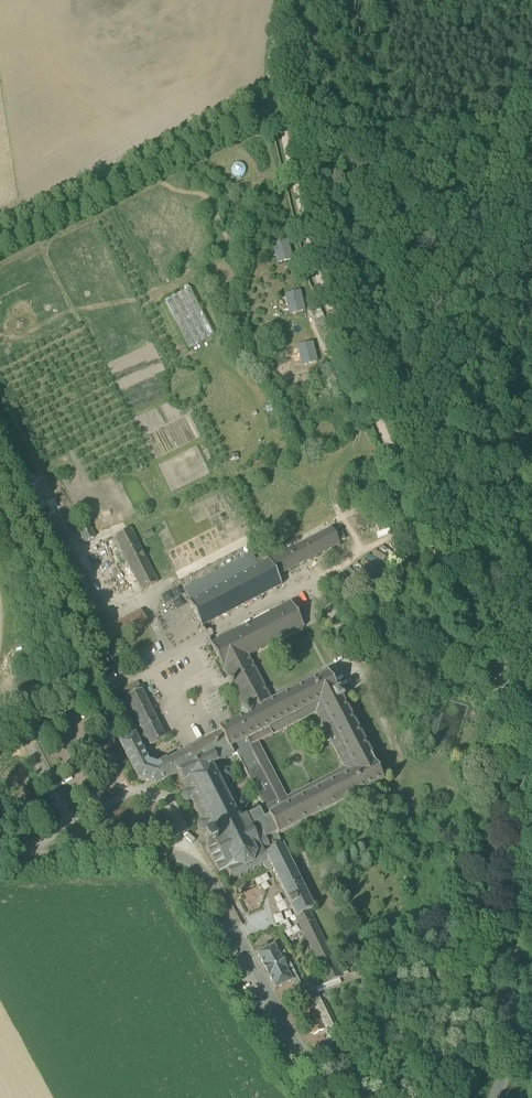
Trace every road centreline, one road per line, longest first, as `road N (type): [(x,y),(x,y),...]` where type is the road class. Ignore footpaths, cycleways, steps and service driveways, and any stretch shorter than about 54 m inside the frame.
road 1 (track): [(506,694),(488,676),(322,290),(276,104)]
road 2 (unclassified): [(0,858),(182,857),(205,873),(326,1097)]
road 3 (unclassified): [(495,1097),(503,1075),(526,788),(503,710),(506,694),(531,677)]
road 4 (track): [(0,242),(276,104)]
road 5 (track): [(105,688),(0,486)]
road 6 (track): [(314,580),(404,765)]

